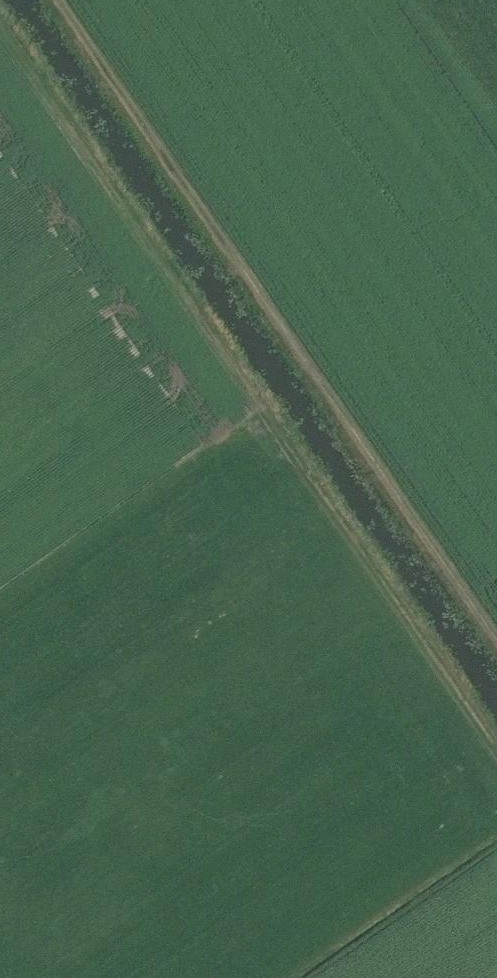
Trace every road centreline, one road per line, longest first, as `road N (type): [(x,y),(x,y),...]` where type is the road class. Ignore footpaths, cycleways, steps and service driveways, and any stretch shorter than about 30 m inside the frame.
road 1 (track): [(0,41),(496,770)]
road 2 (track): [(496,643),(55,0)]

